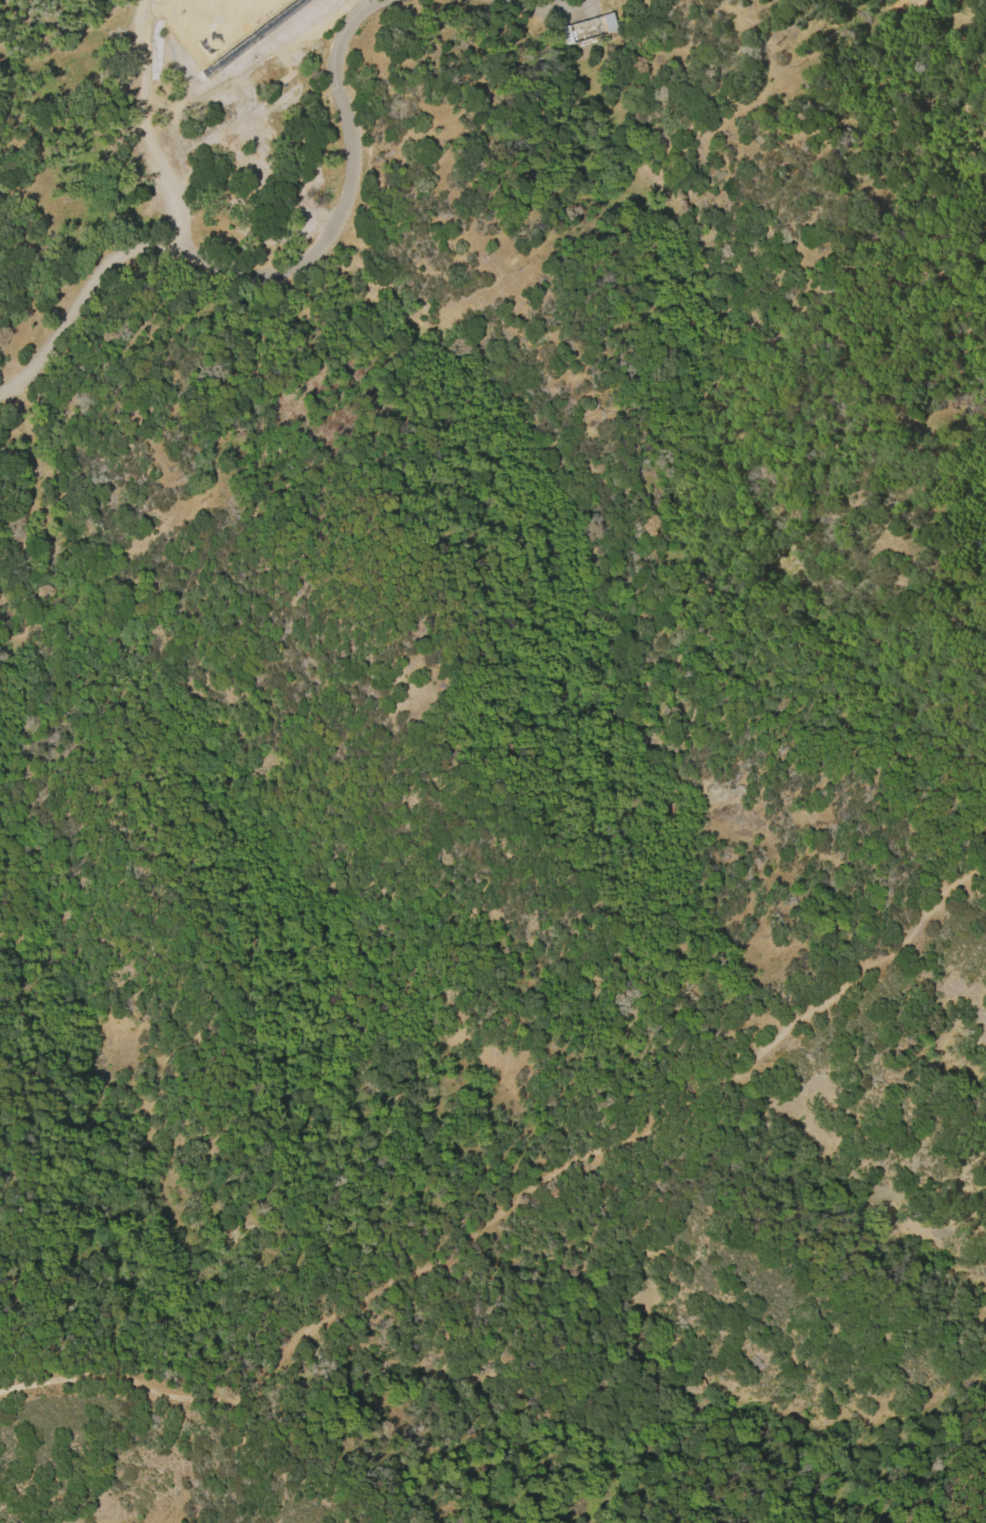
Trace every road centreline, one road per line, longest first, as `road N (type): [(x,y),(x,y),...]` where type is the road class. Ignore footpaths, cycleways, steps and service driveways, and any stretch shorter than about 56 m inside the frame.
road 1 (track): [(985,870),(725,1063),(261,1378),(216,1395),(104,1371),(0,1395)]

